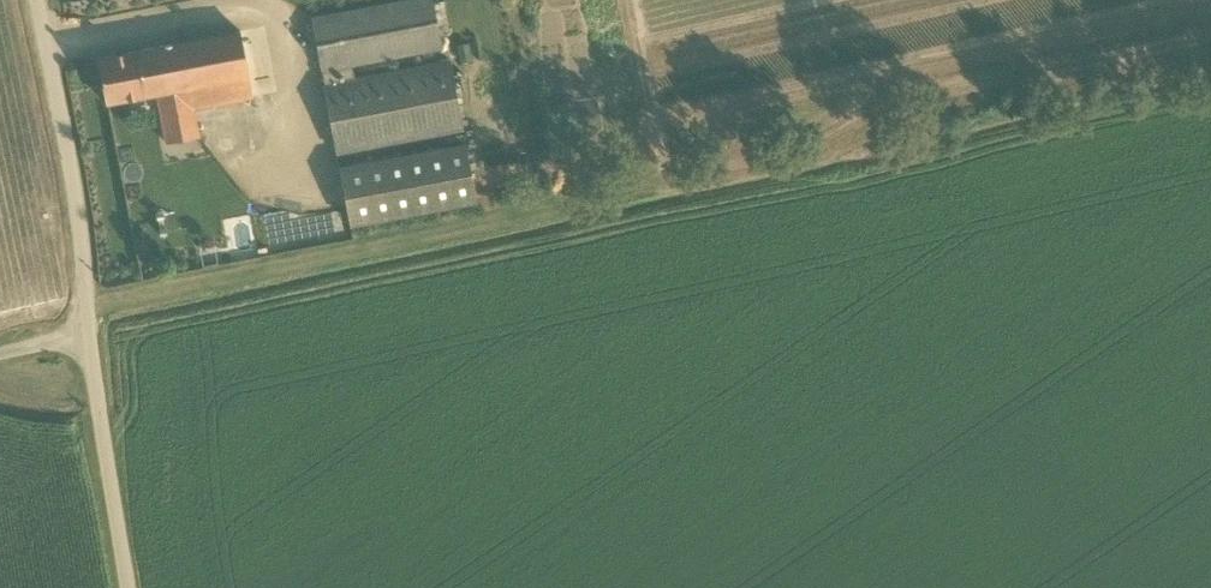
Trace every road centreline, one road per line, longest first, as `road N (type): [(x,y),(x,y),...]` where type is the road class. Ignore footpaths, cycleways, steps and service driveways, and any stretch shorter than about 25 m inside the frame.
road 1 (unclassified): [(91,331),(45,0)]
road 2 (unclassified): [(136,587),(91,331)]

